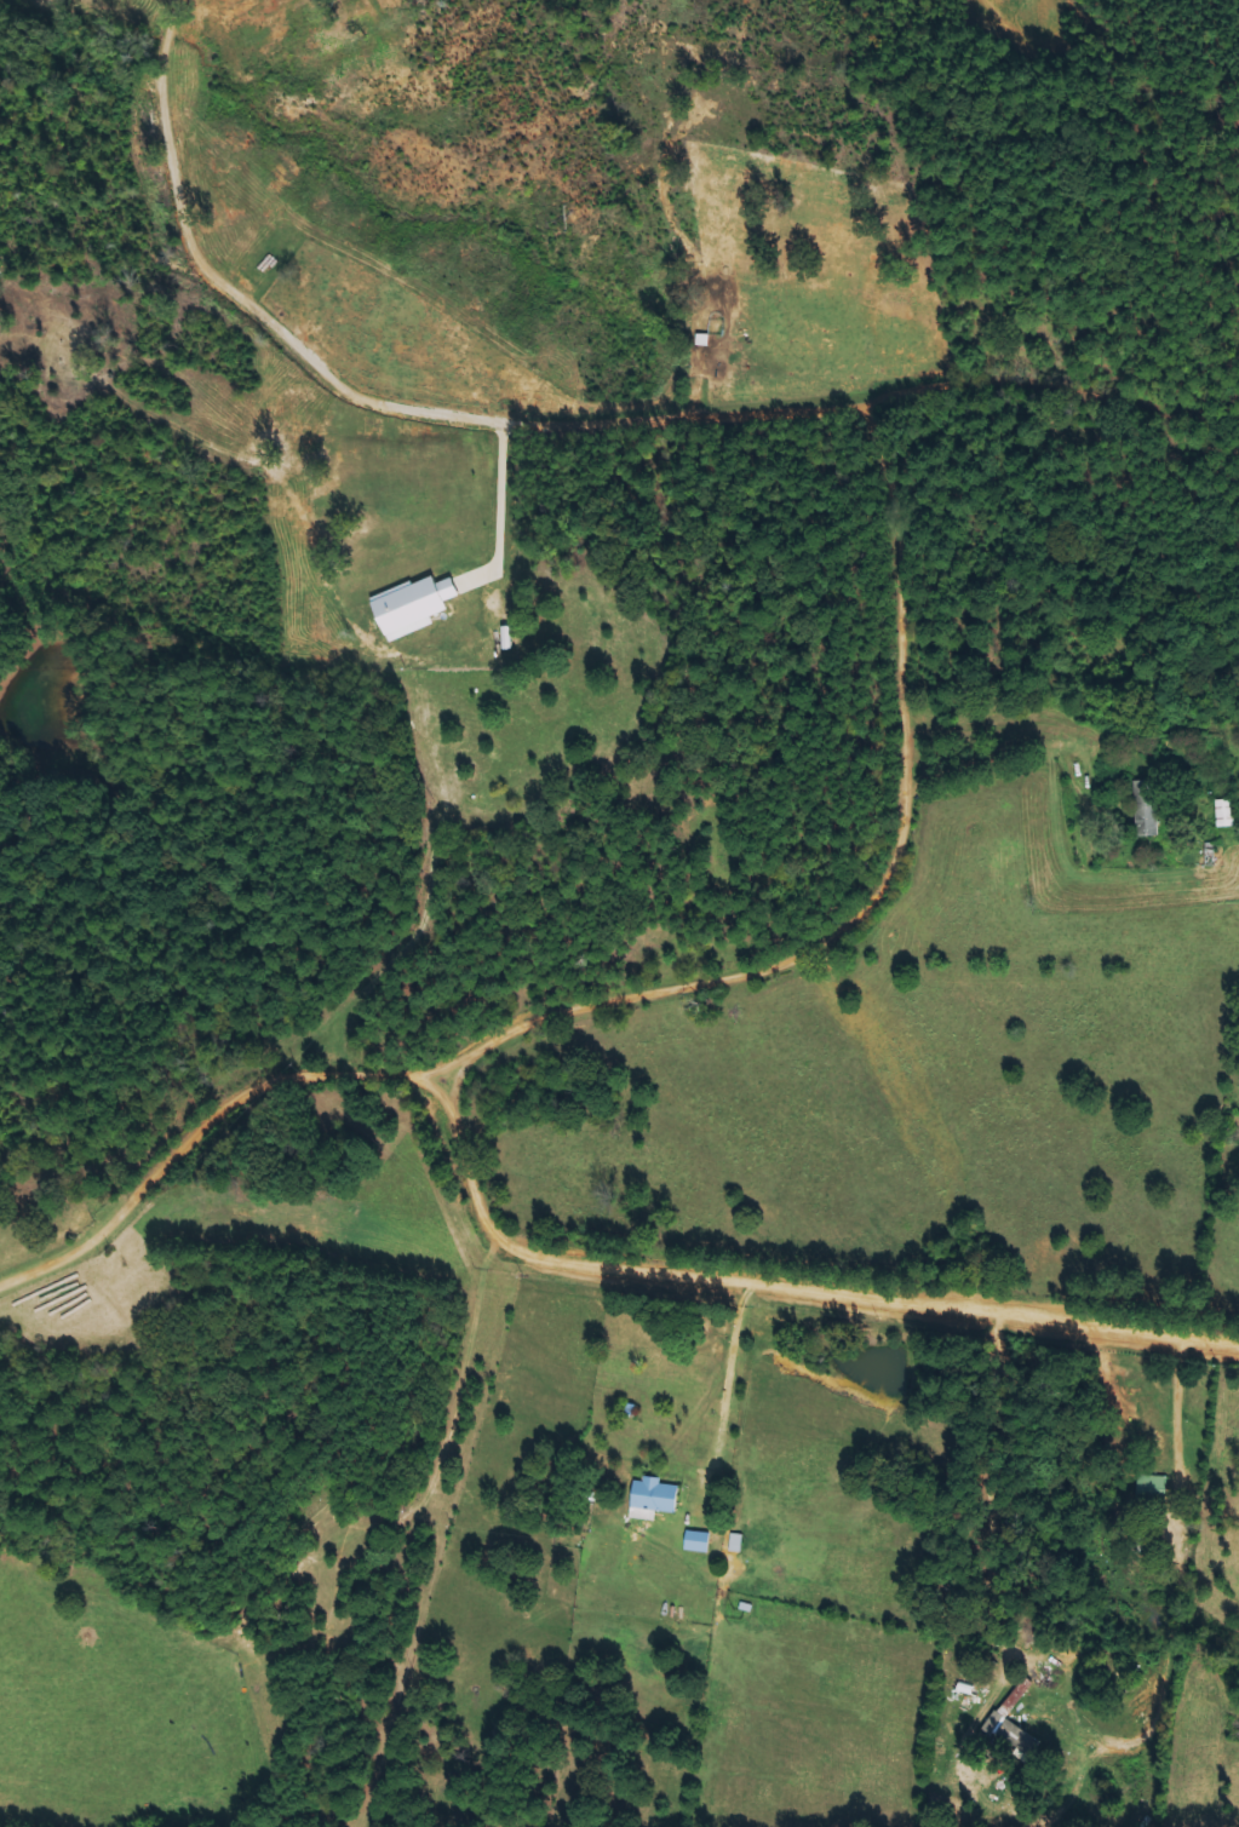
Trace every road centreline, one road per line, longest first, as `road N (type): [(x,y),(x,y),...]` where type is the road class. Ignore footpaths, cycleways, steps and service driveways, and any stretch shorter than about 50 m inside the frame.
road 1 (residential): [(1238,1339),(512,1249),(482,1222),(448,1104),(425,1085),(384,1072),(296,1068),(245,1088),(84,1249),(0,1286)]

